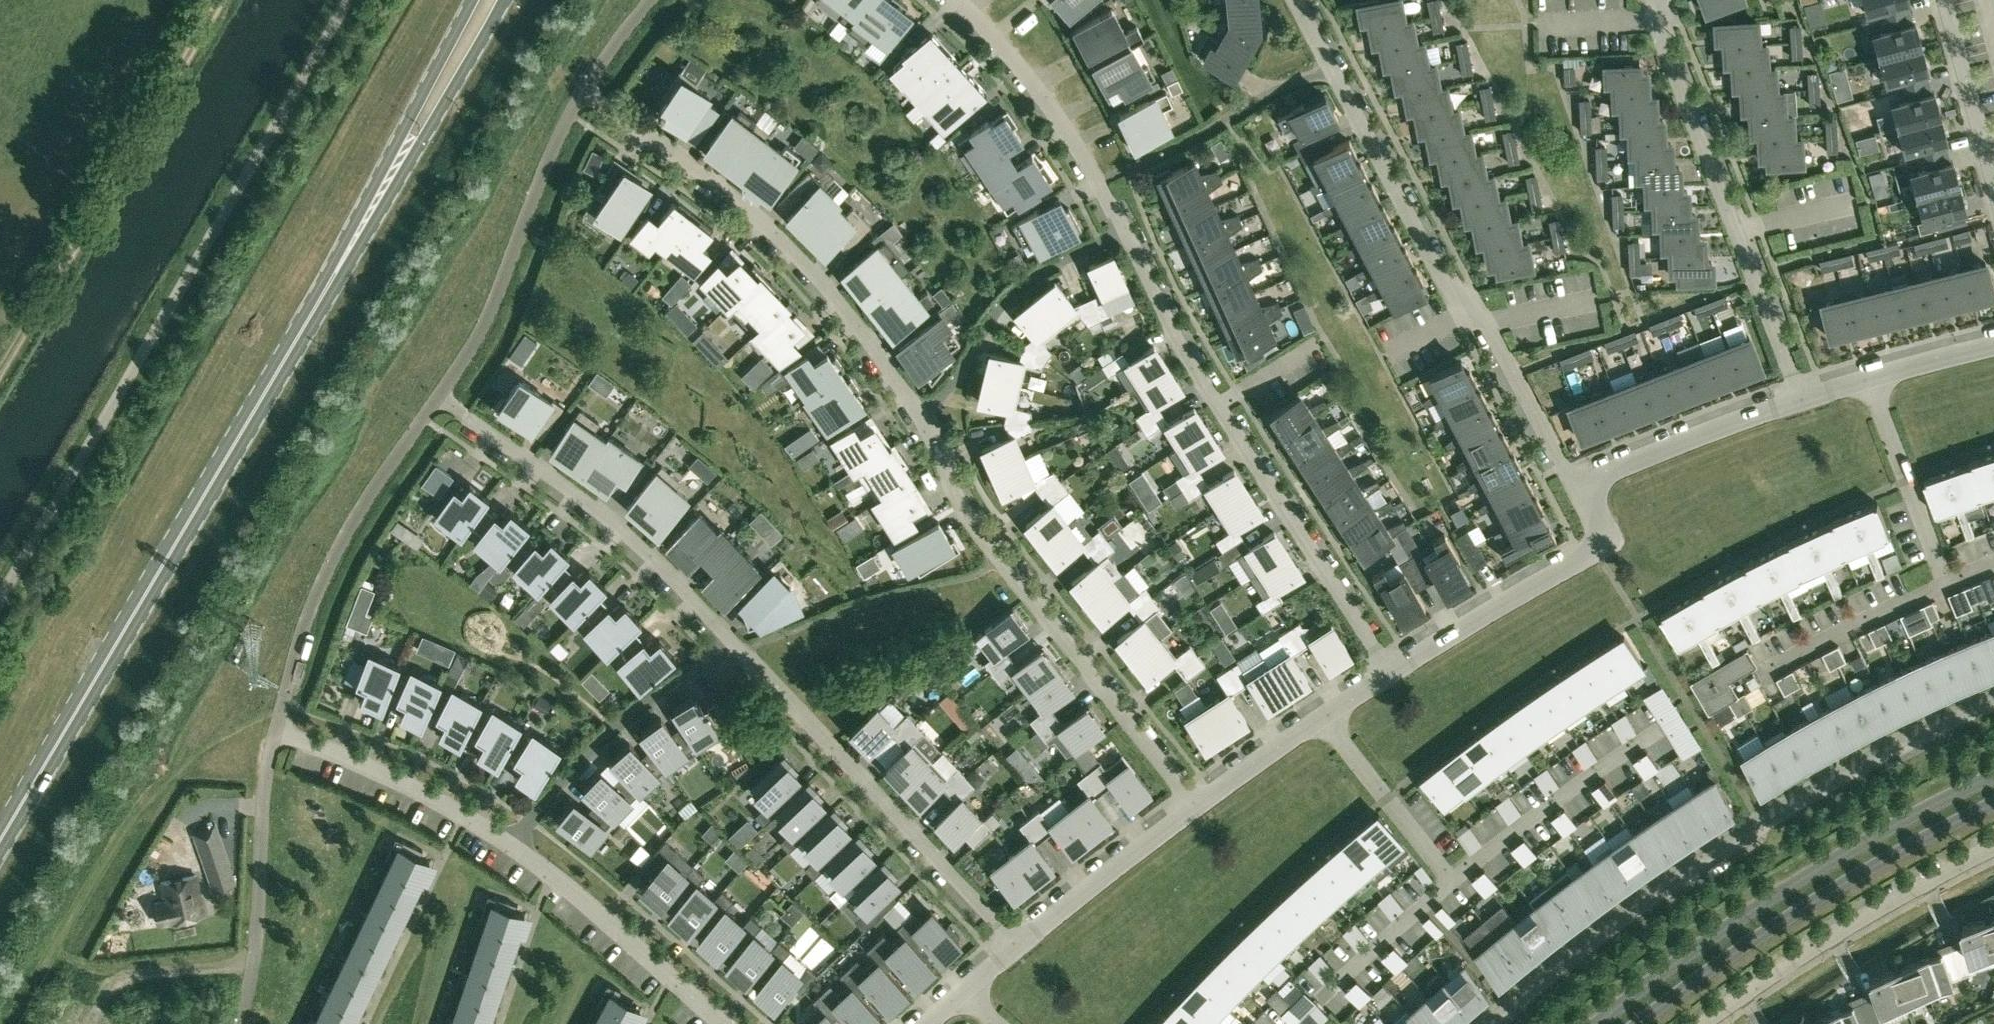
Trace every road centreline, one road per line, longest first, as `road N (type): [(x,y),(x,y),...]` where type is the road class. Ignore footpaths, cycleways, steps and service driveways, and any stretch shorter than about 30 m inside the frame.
road 1 (primary): [(340,272),(0,846)]
road 2 (residential): [(1993,701),(1763,822),(1585,946),(1491,1023)]
road 3 (residential): [(1296,0),(1460,315),(1483,313),(1576,486)]
road 4 (residential): [(511,846),(412,788),(275,733),(244,1016)]
road 5 (residential): [(1385,669),(1174,333),(1125,230)]
road 6 (residential): [(1194,808),(975,530),(922,416)]
road 7 (residential): [(922,416),(817,275),(710,178),(584,92)]
road 8 (tertiary): [(1993,775),(1811,873),(1596,1023)]
road 9 (residential): [(1665,0),(1661,44),(1802,400)]
road 10 (tertiary): [(1637,1023),(1807,905),(1993,804)]
road 11 (residential): [(1015,937),(730,643)]
road 12 (residential): [(730,643),(668,563),(438,396)]
road 13 (residential): [(1702,1023),(1841,930),(1993,847)]
road 14 (primary): [(340,272),(505,0)]
road 15 (residential): [(1576,486),(1600,537),(1385,669)]
road 16 (primary): [(473,0),(340,272)]
road 17 (residential): [(511,846),(612,729),(730,643)]
road 18 (residential): [(922,416),(948,389),(985,324),(1030,276),(1125,230)]
road 19 (residential): [(1125,230),(1064,123),(961,0)]
road 20 (residential): [(726,1023),(511,846)]
road 21 (residential): [(1451,875),(1649,736)]
road 22 (residential): [(1802,400),(1576,486)]
road 23 (residential): [(1194,808),(1015,937)]
road 24 (residential): [(1872,378),(1944,579)]
road 25 (residential): [(1326,711),(1451,875)]
road 26 (residential): [(1779,657),(1944,579)]
road 27 (residential): [(1451,875),(1324,995)]
road 28 (residential): [(1326,711),(1194,808)]
road 29 (residential): [(1943,0),(1980,137)]
road 30 (residential): [(1993,346),(1872,378)]

